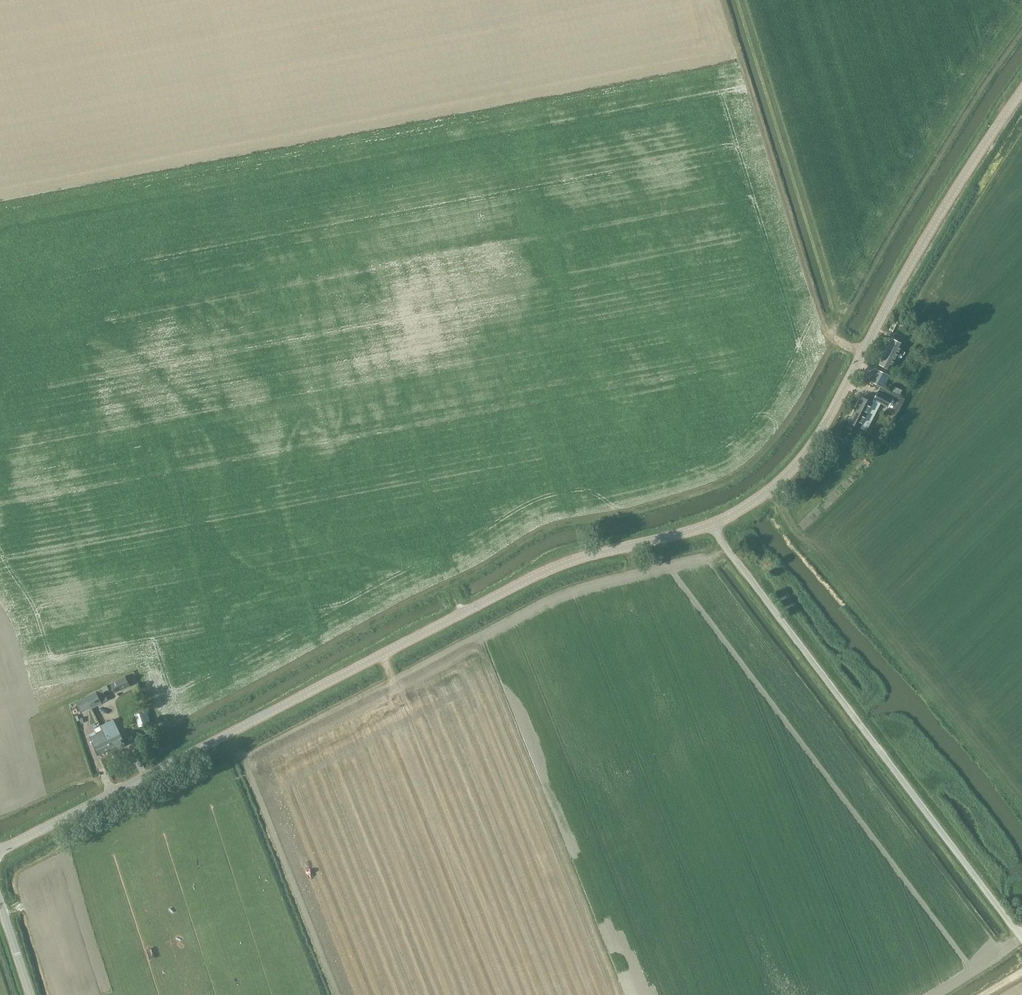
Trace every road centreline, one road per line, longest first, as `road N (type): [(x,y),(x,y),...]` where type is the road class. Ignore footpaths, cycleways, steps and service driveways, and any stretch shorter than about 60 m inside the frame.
road 1 (tertiary): [(0,850),(526,581),(711,526),(747,506),(813,444),(899,285),(1021,90)]

